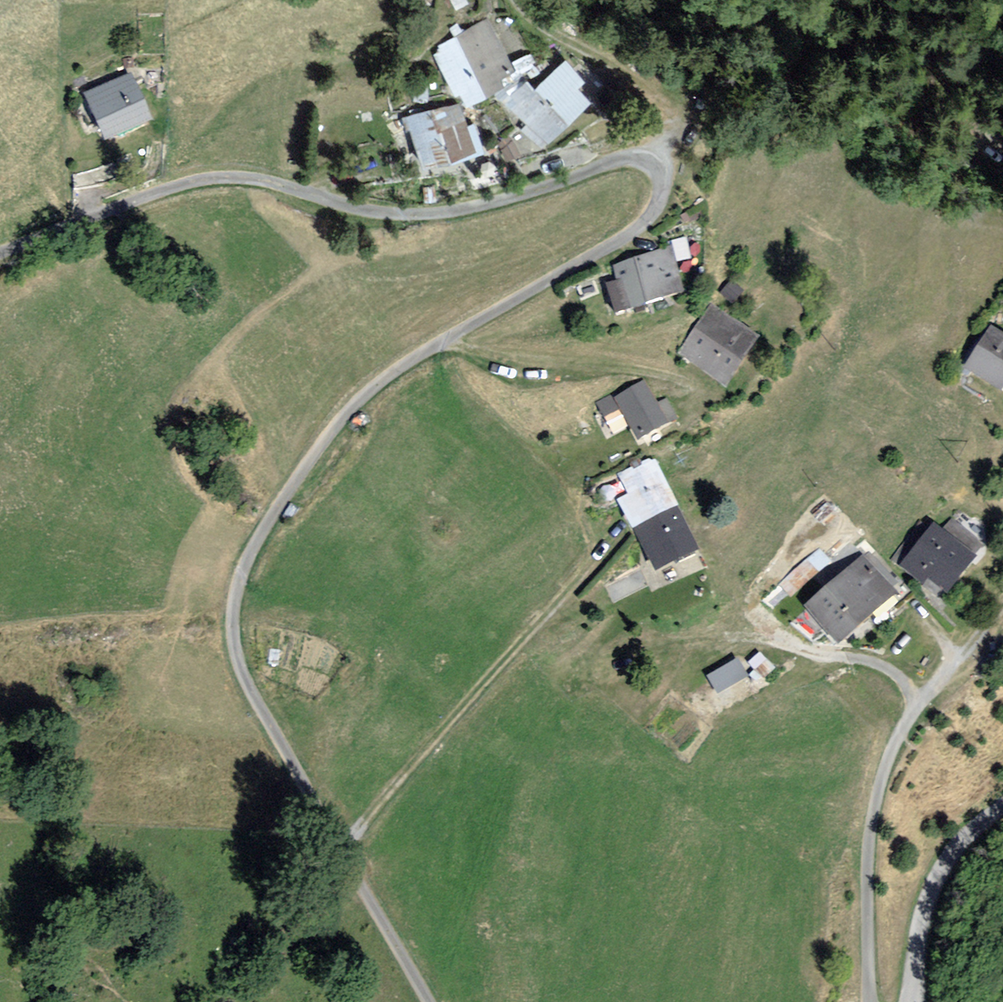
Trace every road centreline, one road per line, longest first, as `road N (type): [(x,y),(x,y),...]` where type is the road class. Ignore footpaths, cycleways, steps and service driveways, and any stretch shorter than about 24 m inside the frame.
road 1 (track): [(0,258),(205,176),(373,213),(424,216),(634,159),(659,176),(660,200),(648,221),(413,358),(368,393),(289,494),(247,557),(234,596),(238,675),(424,1001)]
road 2 (track): [(434,1001),(500,794),(537,728),(641,651),(737,637),(781,643),(886,665),(924,706)]
road 3 (track): [(872,1001),(865,861),(896,748),(1002,613)]
road 4 (track): [(617,539),(340,854)]
road 5 (track): [(712,394),(666,376),(537,364),(460,350),(445,339)]
road 6 (track): [(648,169),(670,140),(662,100),(618,66),(535,23),(519,0)]
road 7 (unclassified): [(914,1001),(934,887),(958,842),(1002,808)]

